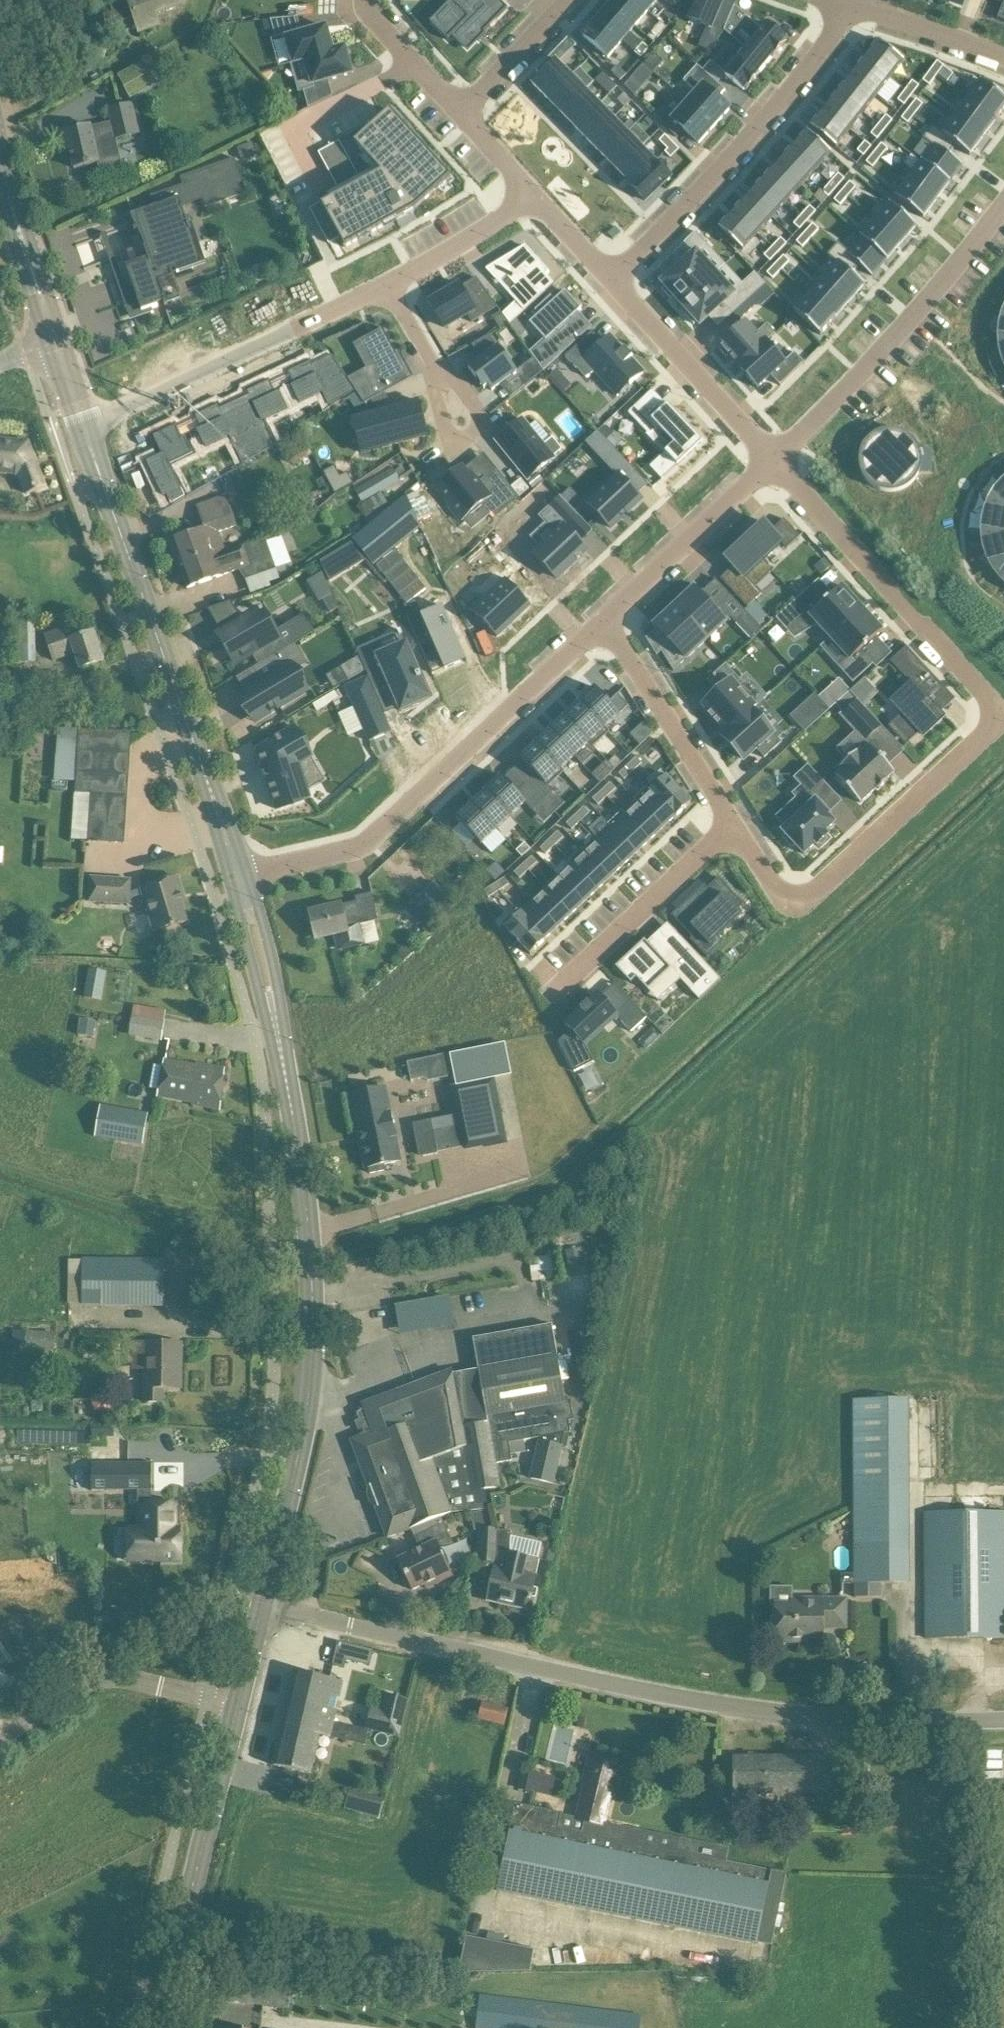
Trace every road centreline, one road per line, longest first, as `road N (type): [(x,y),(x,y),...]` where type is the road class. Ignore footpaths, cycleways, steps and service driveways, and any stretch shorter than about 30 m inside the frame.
road 1 (unclassified): [(261,1606),(670,1701),(844,1723),(1003,1720)]
road 2 (tertiary): [(261,1606),(309,1390),(310,1263),(279,1044),(233,865)]
road 3 (residential): [(233,865),(363,835),(604,614)]
road 4 (tertiary): [(233,865),(82,431)]
road 5 (unclassified): [(730,827),(792,912),(990,727),(995,714)]
road 6 (residential): [(612,278),(777,105),(856,6)]
road 7 (residential): [(777,458),(905,329),(1003,206)]
road 8 (unclassified): [(995,714),(991,699),(777,458)]
road 9 (residential): [(385,287),(82,431)]
road 10 (tertiary): [(172,2027),(184,1935),(236,1708)]
road 11 (unclassified): [(0,1741),(88,1678),(236,1708)]
road 12 (unclassified): [(604,614),(730,827)]
road 13 (residential): [(612,278),(777,458)]
road 14 (unclassified): [(730,827),(557,984)]
road 15 (residential): [(604,614),(777,458)]
road 16 (tertiary): [(55,350),(0,161)]
road 17 (residential): [(318,178),(293,130),(416,66)]
road 18 (residential): [(534,194),(385,287)]
road 19 (residential): [(1003,59),(856,6)]
road 20 (residential): [(565,0),(460,113)]
road 21 (residential): [(458,408),(385,287)]

